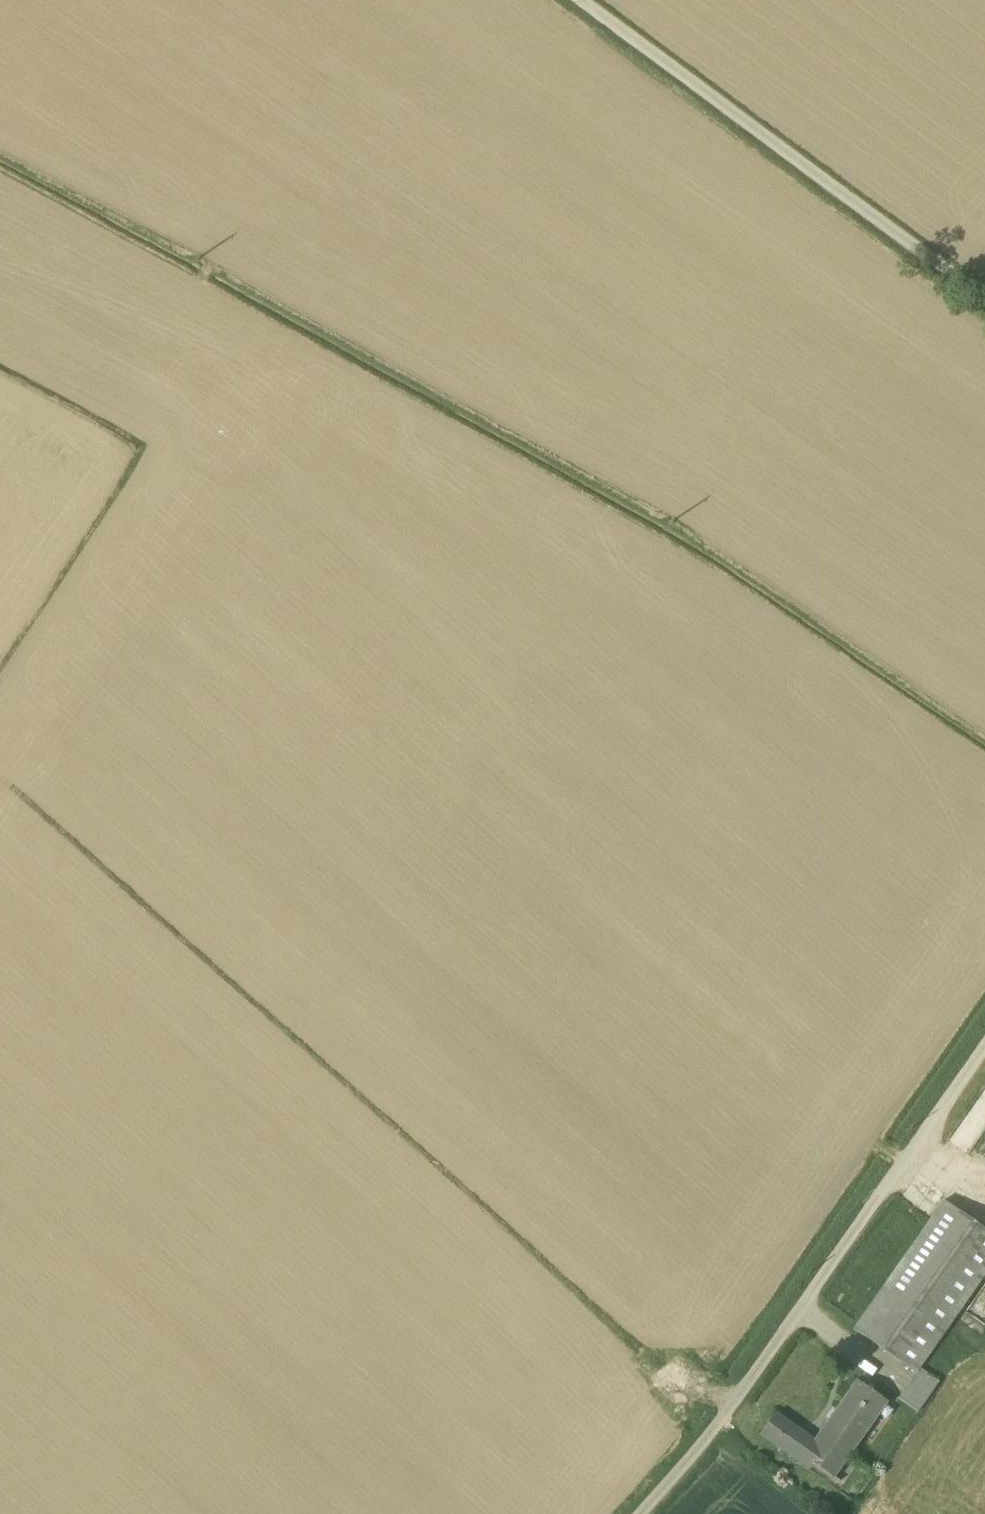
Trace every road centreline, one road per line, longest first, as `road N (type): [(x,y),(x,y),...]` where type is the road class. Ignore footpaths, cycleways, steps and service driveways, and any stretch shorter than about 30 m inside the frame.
road 1 (unclassified): [(637,1513),(716,1426),(984,1046)]
road 2 (unclassified): [(584,0),(984,306)]

